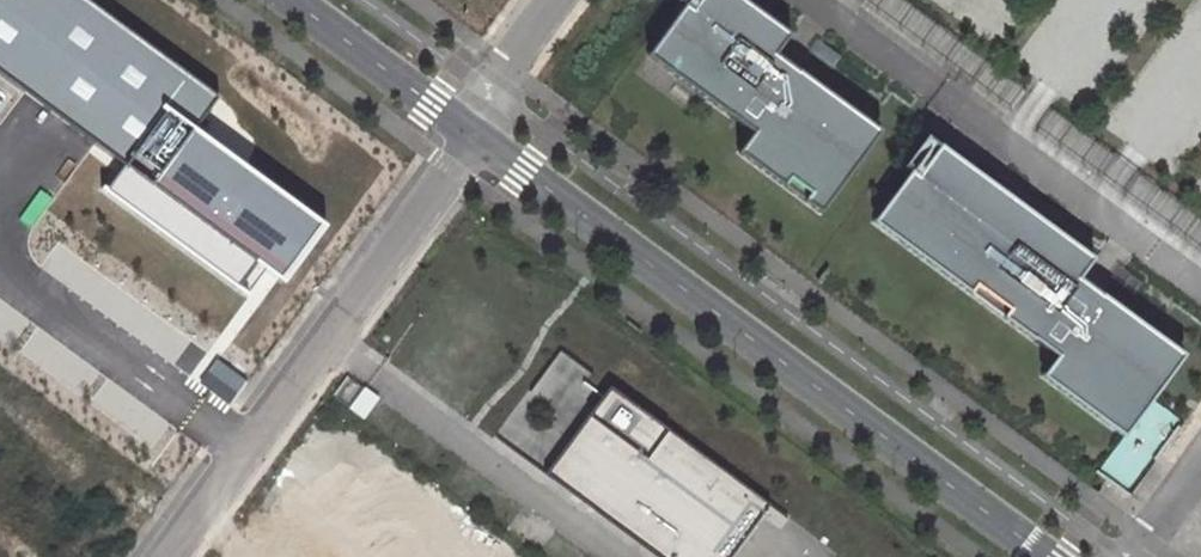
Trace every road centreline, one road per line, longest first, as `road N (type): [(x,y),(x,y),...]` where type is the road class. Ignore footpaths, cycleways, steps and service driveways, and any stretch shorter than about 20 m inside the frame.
road 1 (unclassified): [(470,134),(1048,556)]
road 2 (residential): [(470,134),(164,556)]
road 3 (residential): [(1200,287),(819,0)]
road 4 (unclassified): [(290,0),(470,134)]
road 5 (residential): [(557,0),(470,134)]
road 6 (residential): [(1129,556),(1200,460)]

